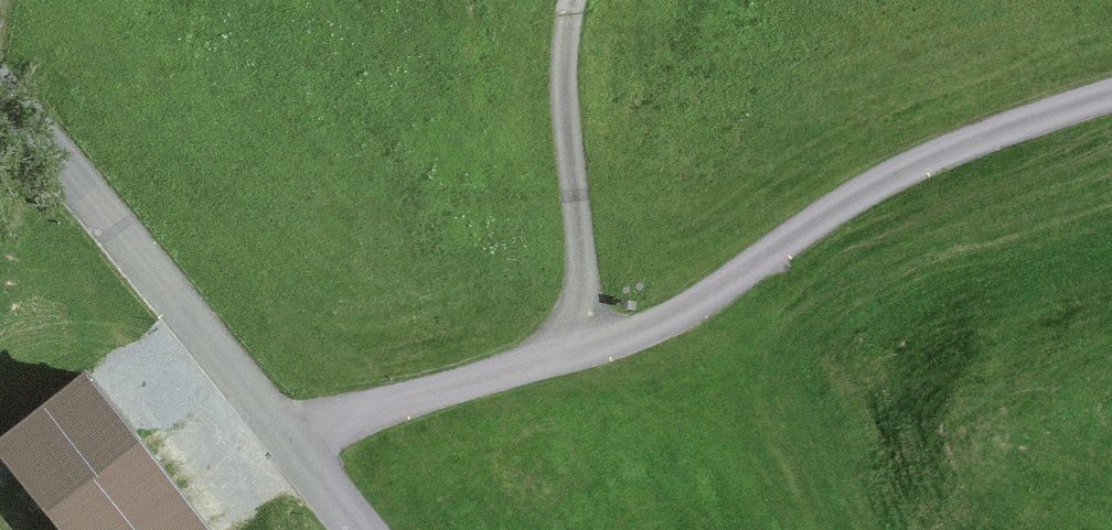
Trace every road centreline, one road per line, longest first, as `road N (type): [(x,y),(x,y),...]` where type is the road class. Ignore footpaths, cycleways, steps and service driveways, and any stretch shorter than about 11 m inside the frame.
road 1 (track): [(280,441),(653,333),(874,177),(1111,96)]
road 2 (unclassified): [(0,104),(354,529)]
road 3 (track): [(581,0),(558,71),(594,350)]

